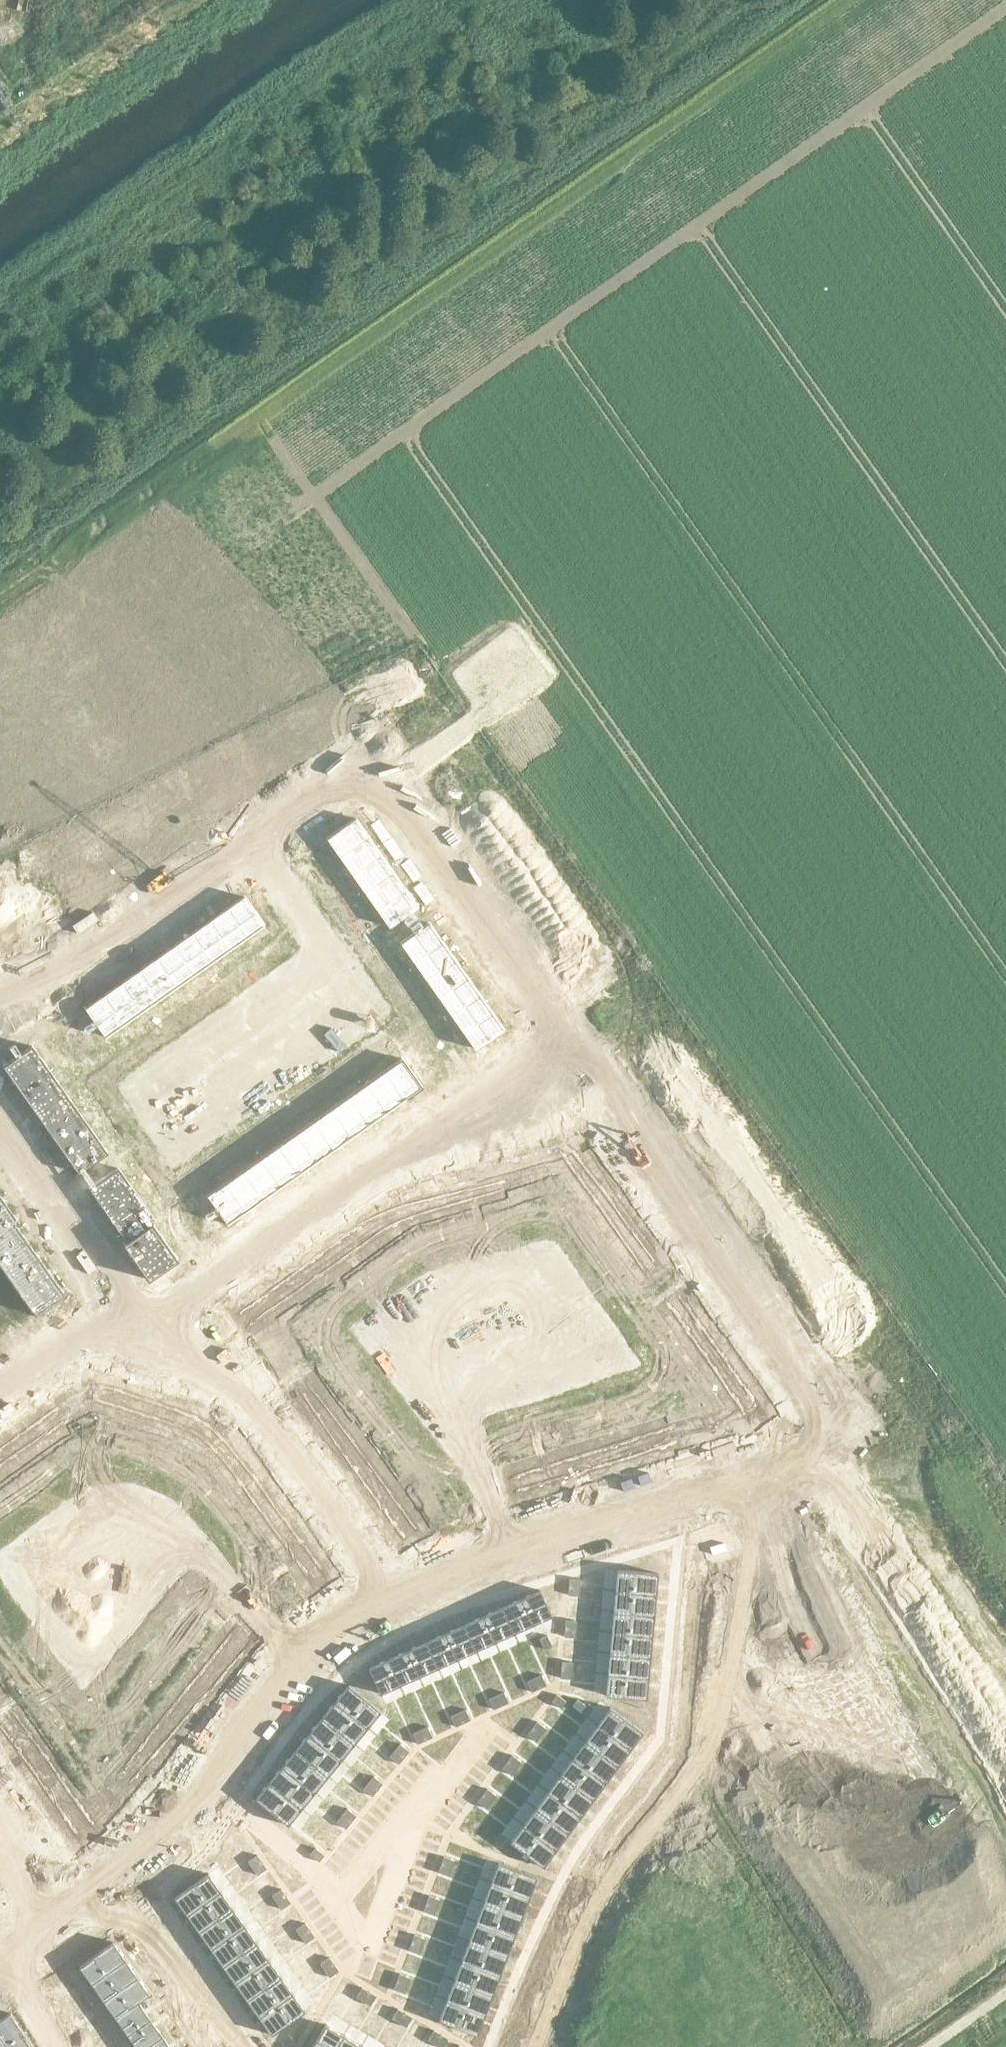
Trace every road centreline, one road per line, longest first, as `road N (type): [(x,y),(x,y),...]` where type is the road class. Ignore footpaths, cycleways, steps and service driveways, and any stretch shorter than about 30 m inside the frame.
road 1 (residential): [(0,993),(349,747),(378,743),(860,1424)]
road 2 (residential): [(860,1424),(817,1450),(506,1558),(379,1616),(305,1671),(179,1845),(0,1973)]
road 3 (residential): [(860,1424),(928,1355),(1005,1187)]

